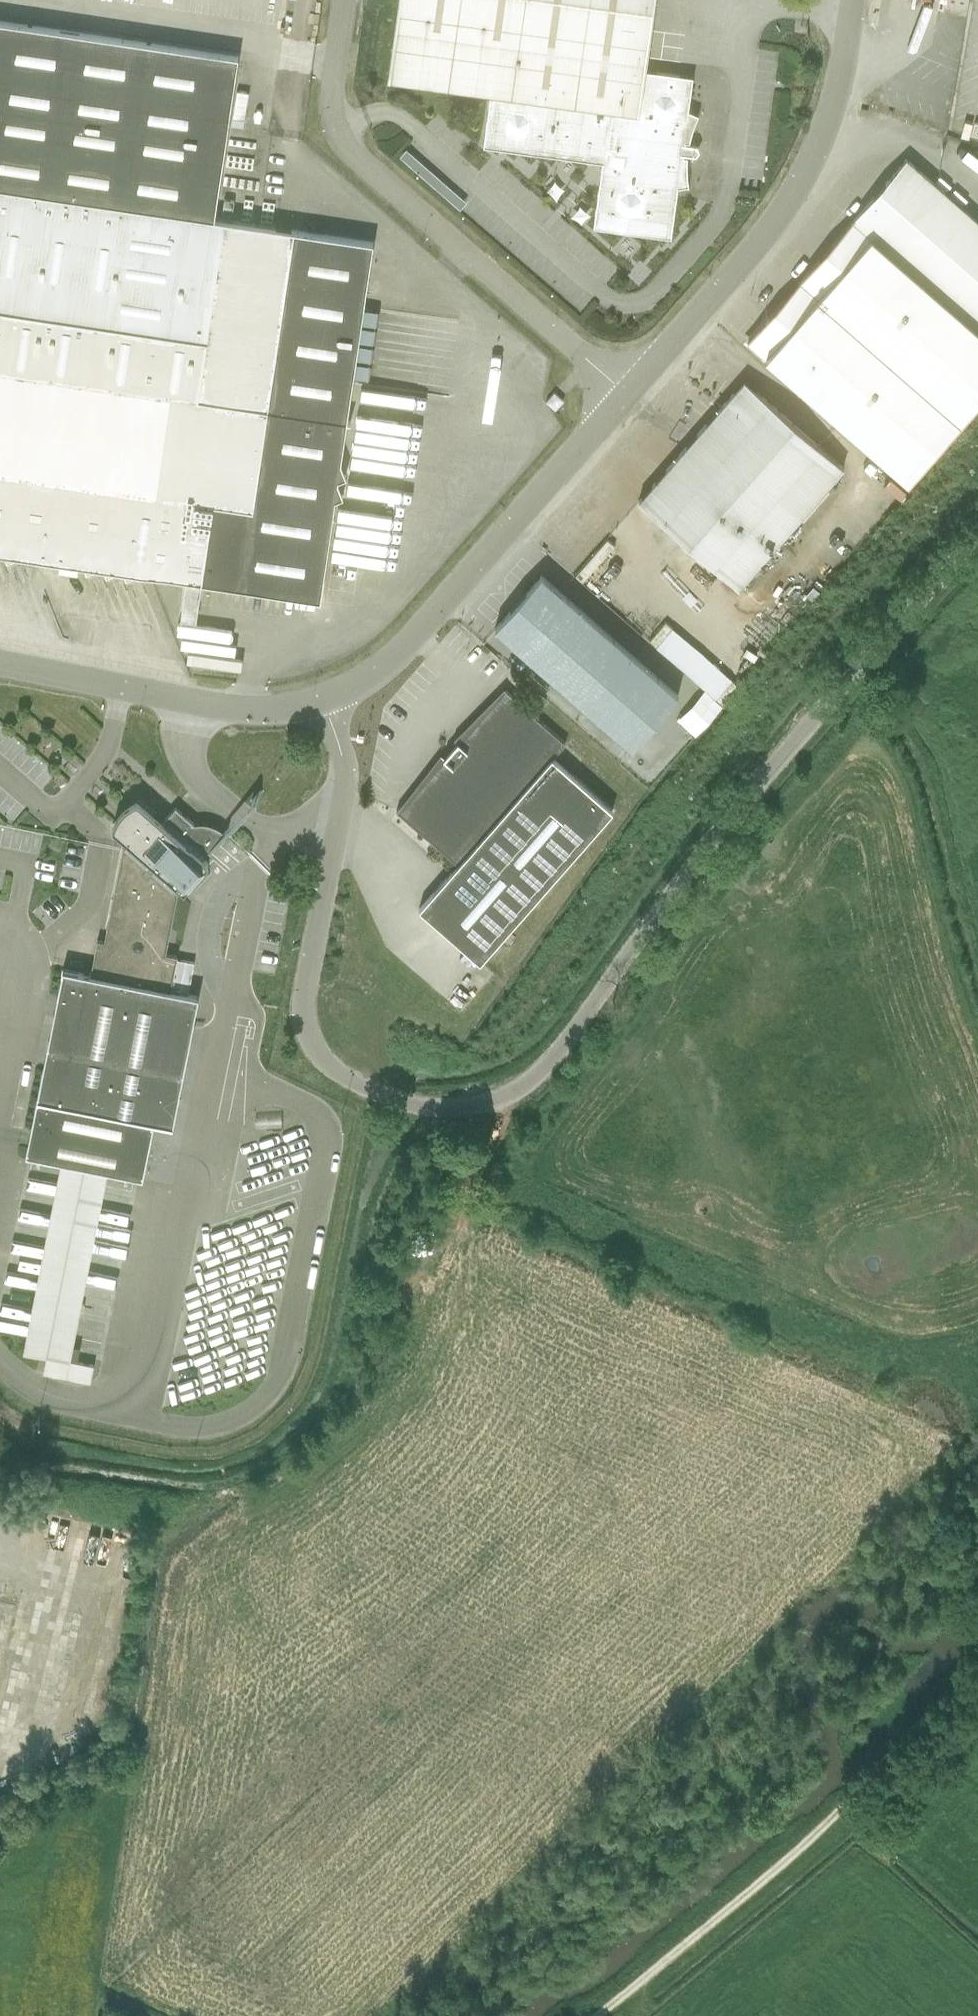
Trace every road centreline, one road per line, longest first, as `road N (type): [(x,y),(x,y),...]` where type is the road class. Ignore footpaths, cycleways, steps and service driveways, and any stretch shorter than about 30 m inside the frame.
road 1 (unclassified): [(323,700),(342,754),(341,794),(305,1002),(313,1044),(343,1078),(410,1105),(458,1108),(515,1094),(558,1056),(766,777),(977,536)]
road 2 (unclassified): [(627,396),(358,158),(335,124),(331,91),(344,0)]
road 3 (track): [(977,1686),(805,1855),(614,2015)]
road 4 (unclassified): [(627,396),(767,237),(824,139),(854,0)]
road 5 (unclassified): [(323,700),(393,661),(627,396)]
road 6 (unclassified): [(323,700),(232,710),(0,664)]

